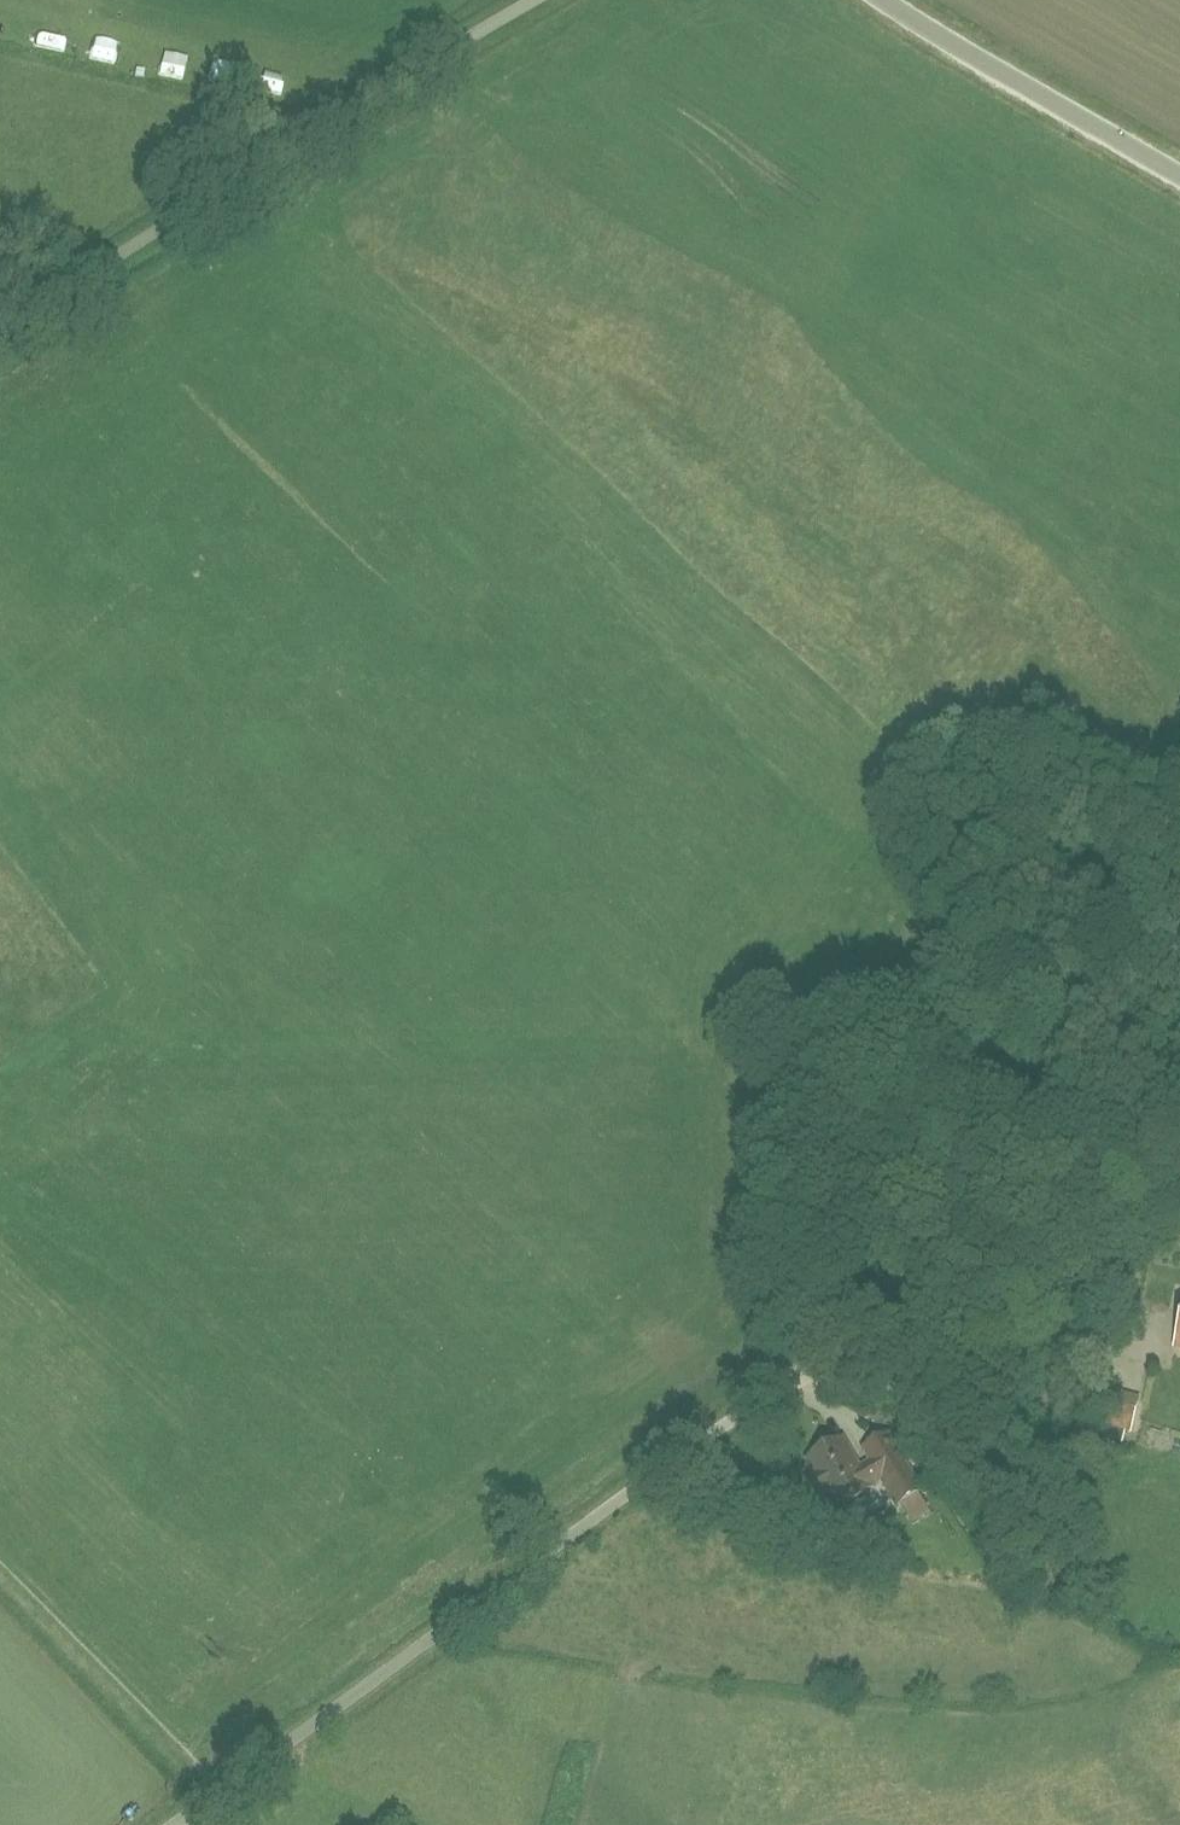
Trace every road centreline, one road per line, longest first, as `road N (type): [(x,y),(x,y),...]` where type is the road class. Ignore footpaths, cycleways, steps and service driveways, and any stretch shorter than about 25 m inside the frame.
road 1 (unclassified): [(180,1824),(769,1391)]
road 2 (unclassified): [(0,337),(534,0)]
road 3 (track): [(769,1391),(1179,1175)]
road 4 (unclassified): [(1179,179),(879,0)]

